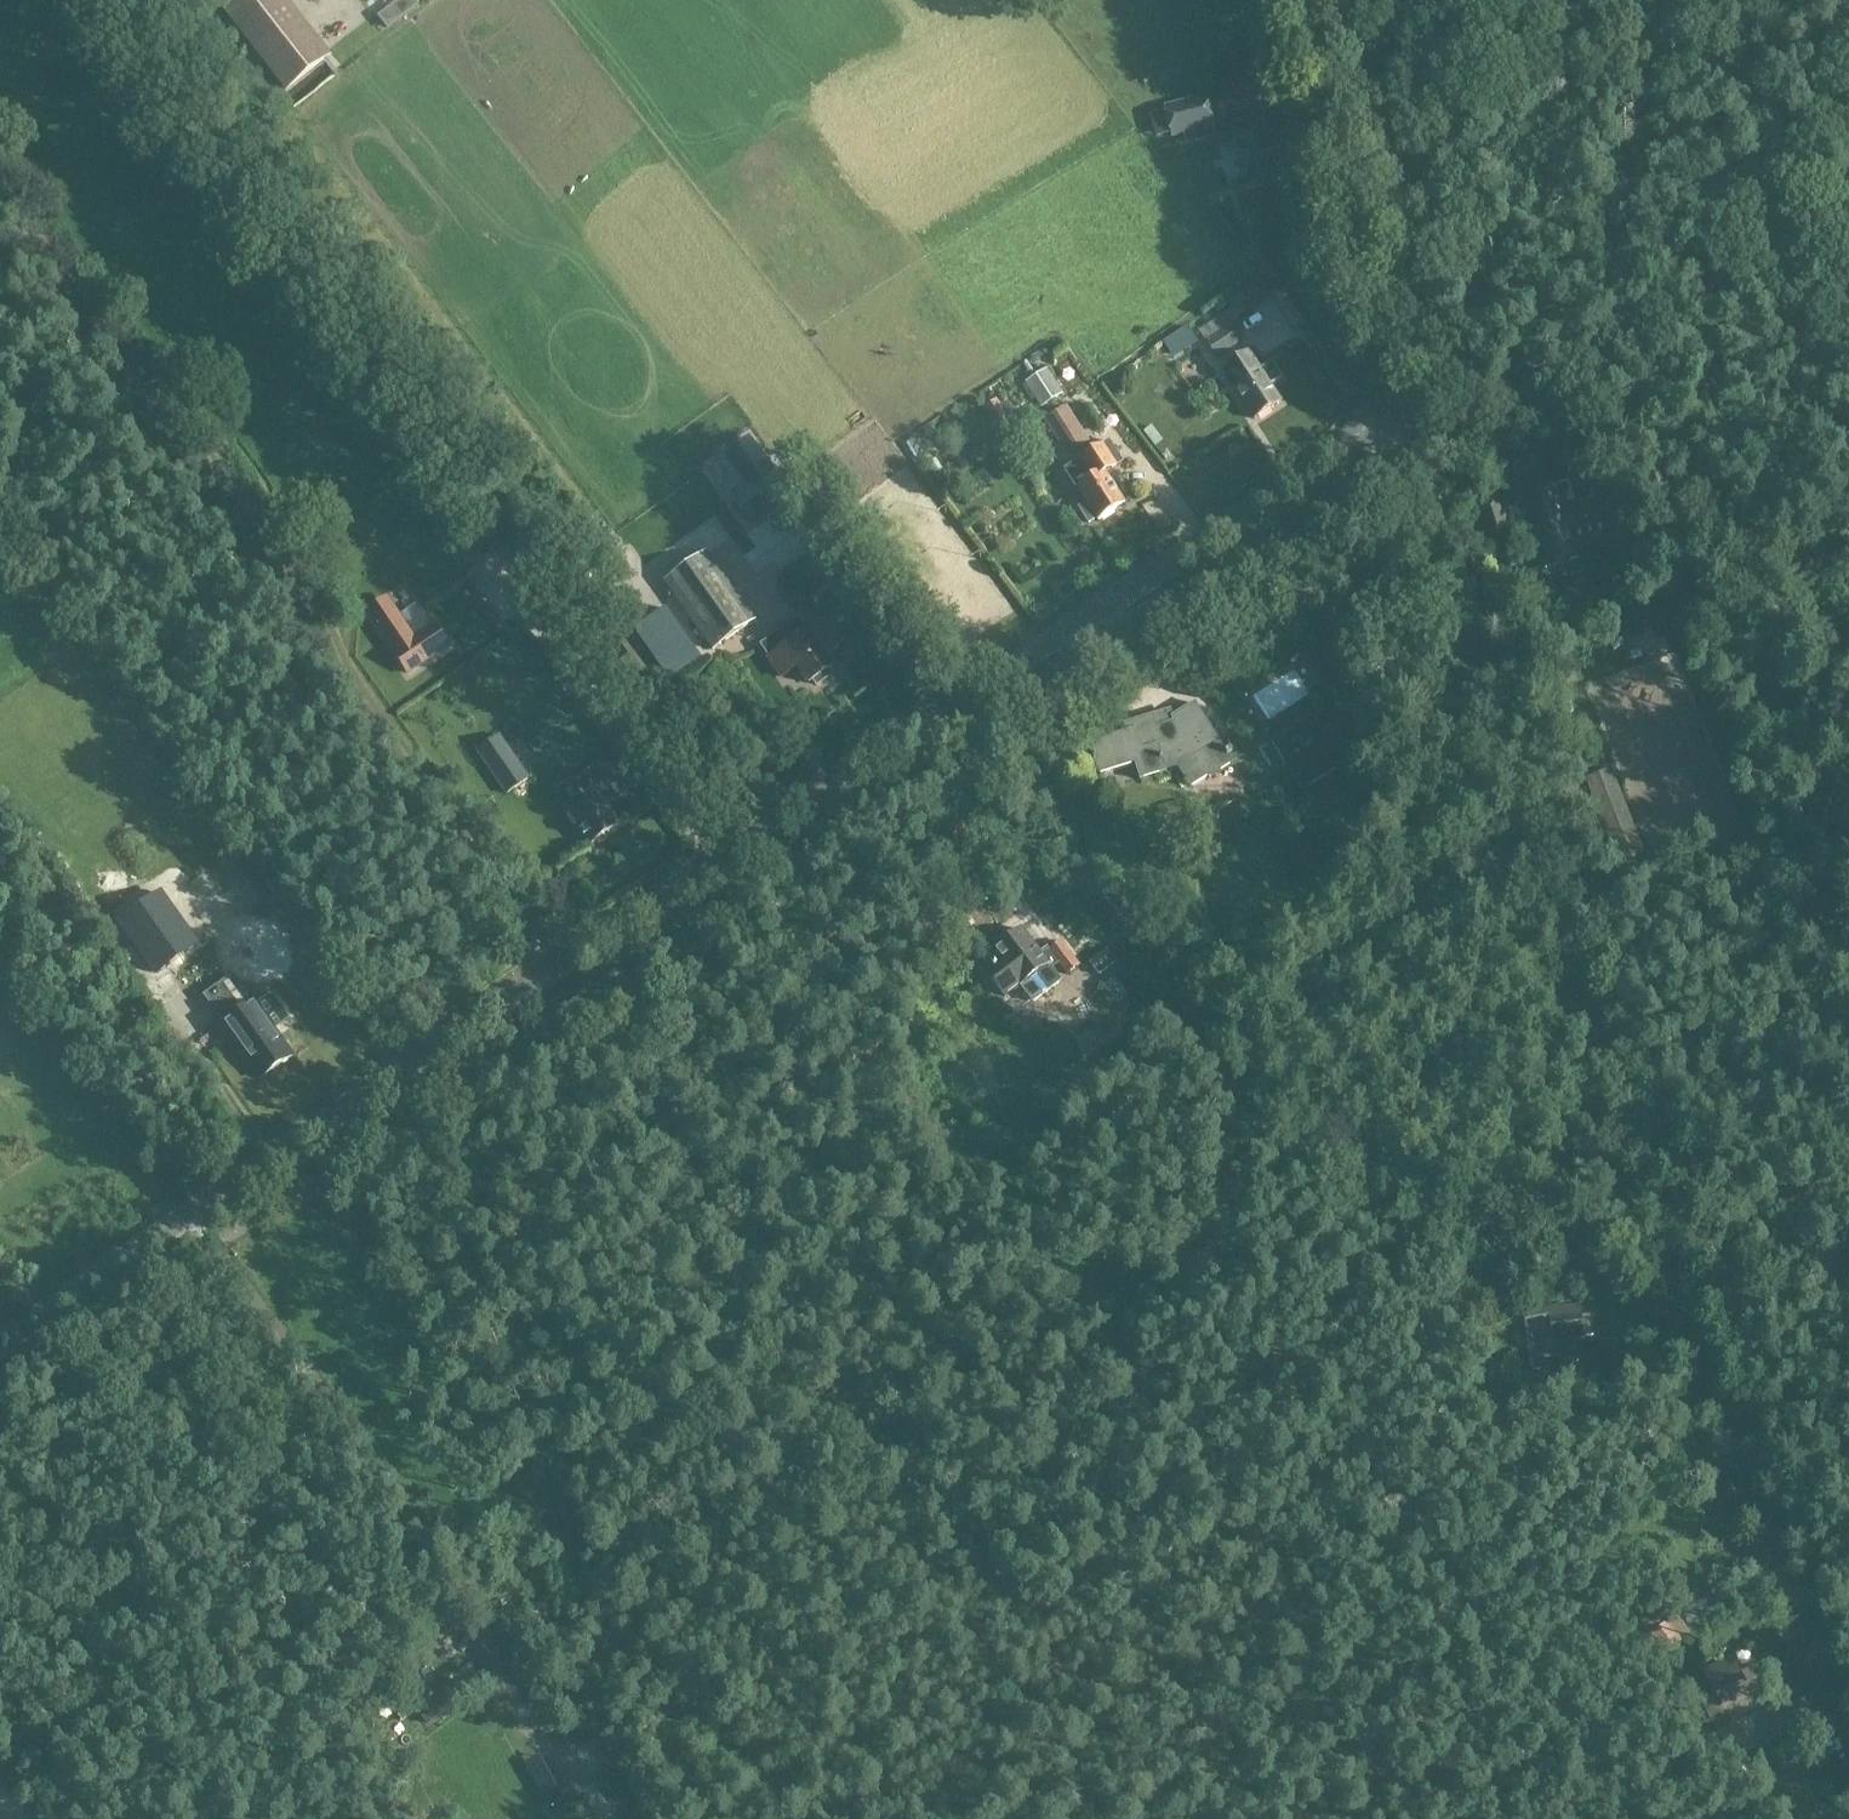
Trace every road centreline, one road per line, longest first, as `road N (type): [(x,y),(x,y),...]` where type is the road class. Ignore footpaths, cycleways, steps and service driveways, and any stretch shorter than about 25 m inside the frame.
road 1 (tertiary): [(0,1340),(906,730),(1341,449),(1375,405),(1382,367),(1299,0)]

